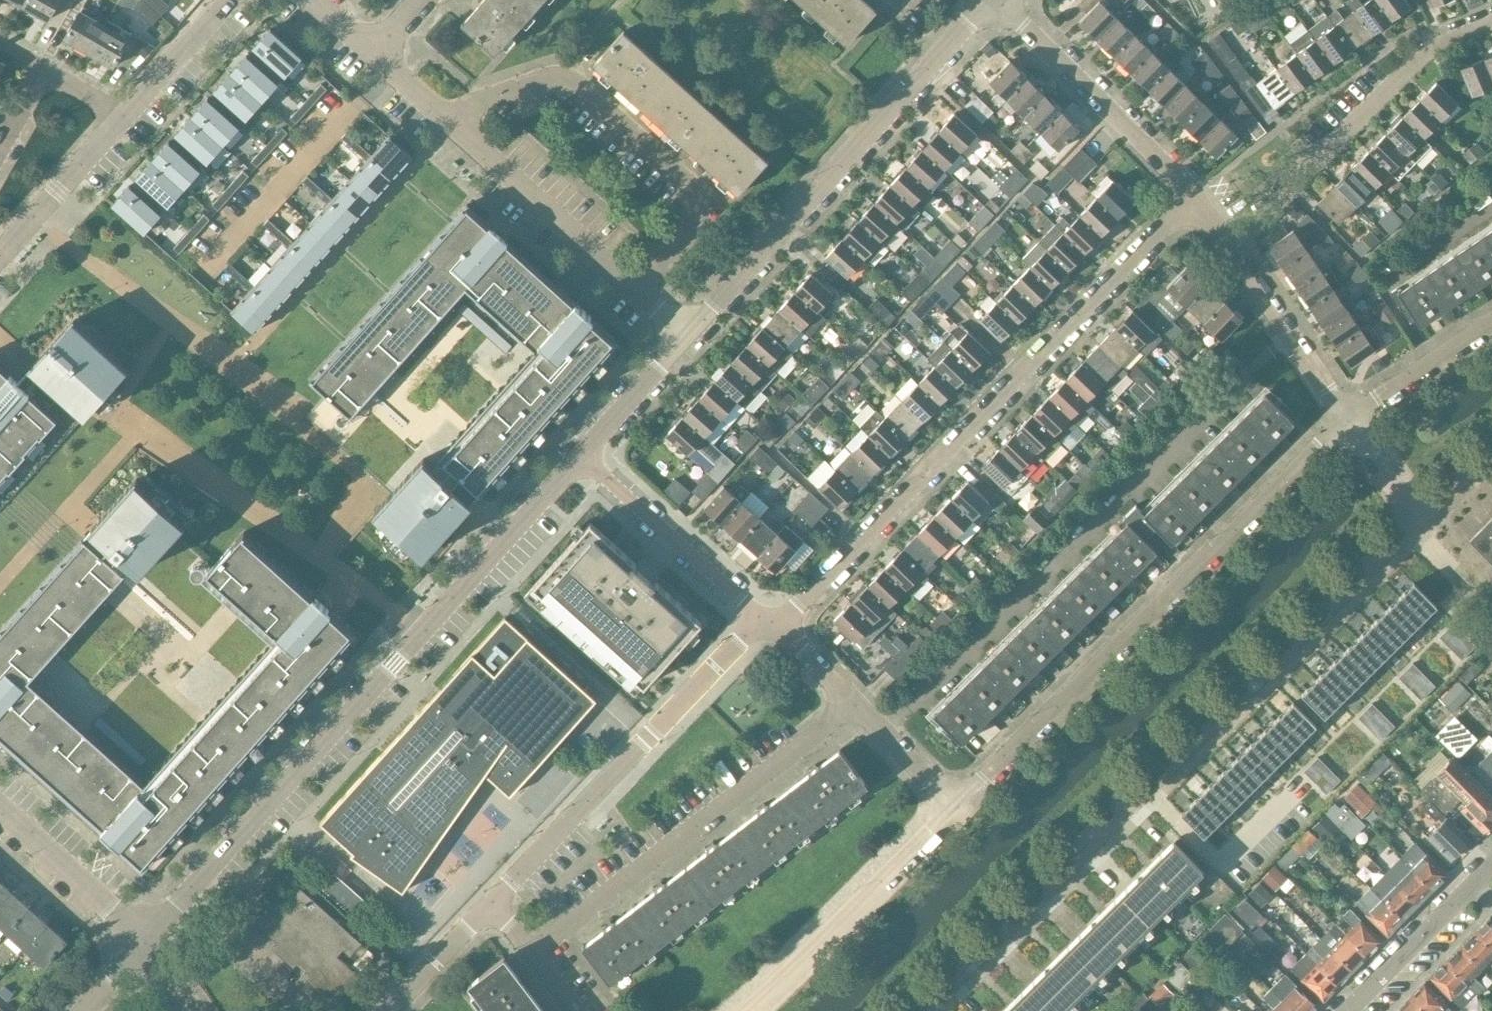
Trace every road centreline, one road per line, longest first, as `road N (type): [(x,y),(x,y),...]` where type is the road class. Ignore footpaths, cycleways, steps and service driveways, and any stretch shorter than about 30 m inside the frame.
road 1 (residential): [(922,1010),(1417,518)]
road 2 (residential): [(142,944),(581,454)]
road 3 (residential): [(1191,195),(805,594),(768,621)]
road 4 (residential): [(1341,421),(957,805)]
road 5 (residential): [(490,903),(530,952),(855,704)]
road 6 (residential): [(687,336),(993,0)]
road 7 (residential): [(632,287),(711,205),(565,76),(440,113)]
road 8 (residential): [(768,621),(490,903)]
road 9 (residential): [(1229,245),(1421,52),(1491,19)]
road 10 (residential): [(957,805),(751,1010)]
road 11 (residential): [(1191,195),(1001,0)]
road 12 (residential): [(632,287),(440,113)]
road 13 (residential): [(581,454),(768,621)]
road 14 (residential): [(1341,421),(1229,245)]
road 15 (residential): [(1346,1010),(1491,864)]
road 16 (unclassified): [(142,944),(0,812)]
road 17 (residential): [(0,253),(123,117)]
road 18 (residential): [(1491,320),(1341,421)]
road 19 (residential): [(581,454),(687,336)]
road 20 (residential): [(123,117),(229,0)]
road 21 (residential): [(490,903),(387,1010)]
road 22 (residential): [(855,704),(957,805)]
road 23 (residential): [(1417,518),(1341,421)]
road 24 (residential): [(768,621),(855,704)]

